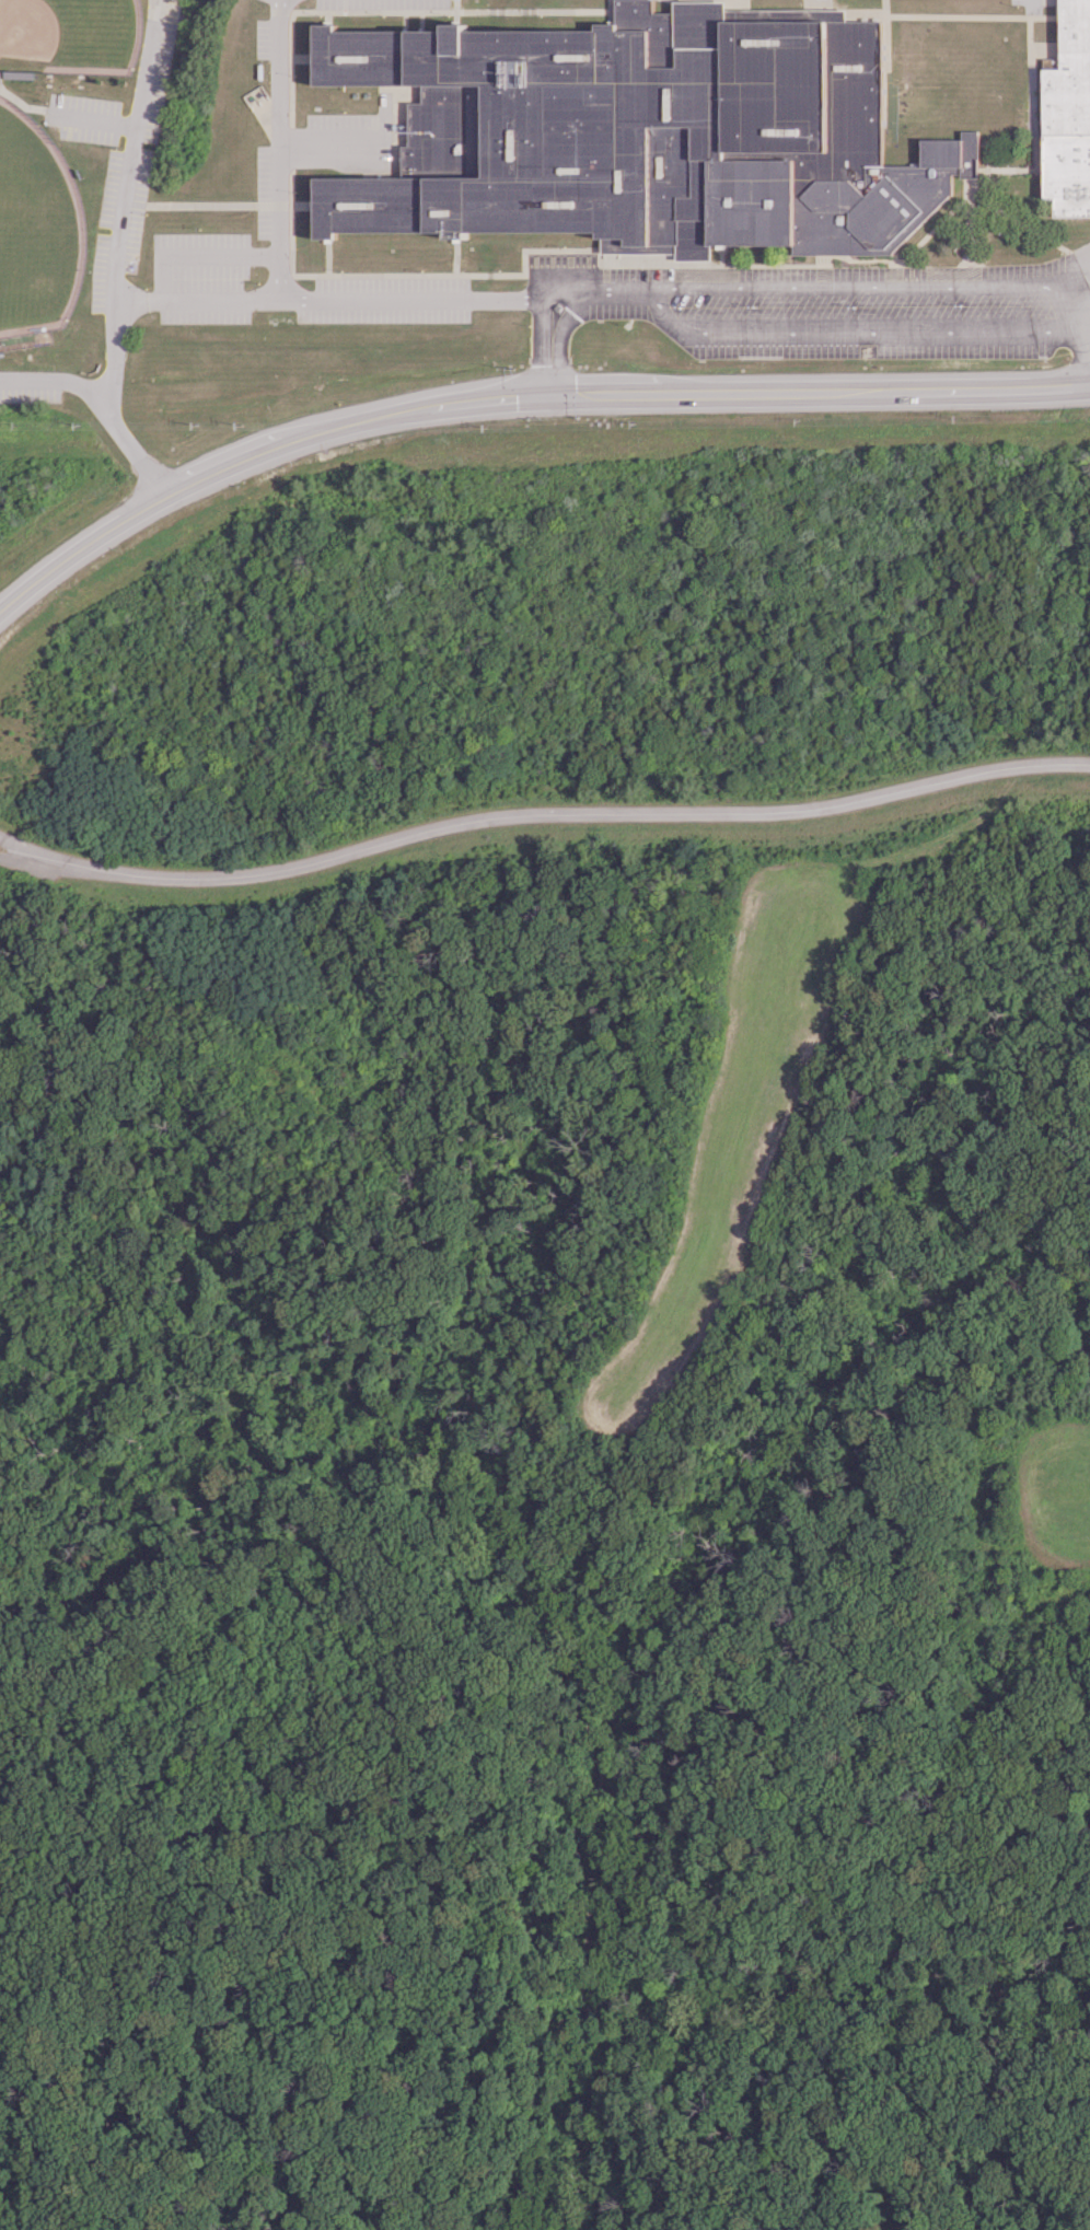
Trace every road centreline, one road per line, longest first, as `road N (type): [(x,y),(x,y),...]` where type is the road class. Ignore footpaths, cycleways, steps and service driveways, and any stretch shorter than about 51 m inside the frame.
road 1 (primary): [(661,394),(891,391)]
road 2 (primary): [(0,611),(165,497)]
road 3 (primary): [(891,391),(1089,385)]
road 4 (primary): [(286,444),(165,497)]

